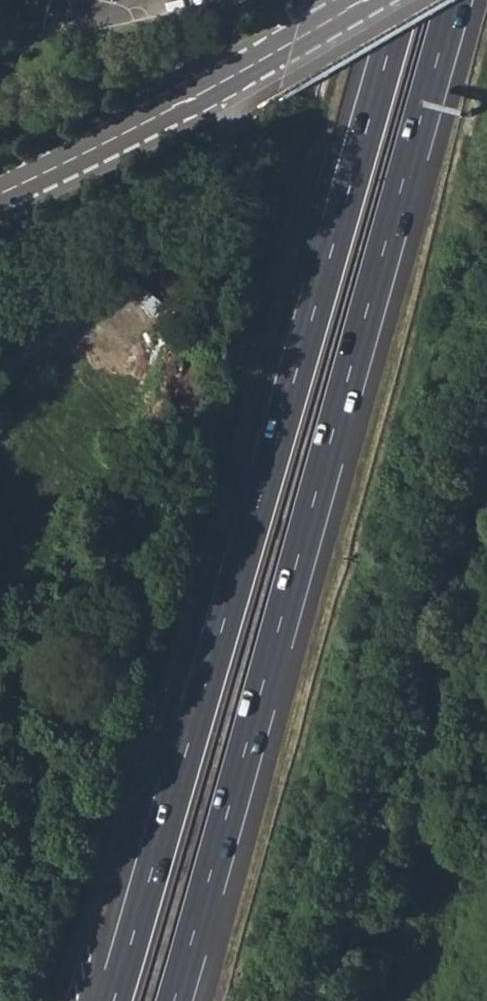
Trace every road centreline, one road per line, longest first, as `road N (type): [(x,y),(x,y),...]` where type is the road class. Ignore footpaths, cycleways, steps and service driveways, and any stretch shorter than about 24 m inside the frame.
road 1 (trunk): [(403,0),(114,1000)]
road 2 (trunk): [(177,1000),(454,0)]
road 3 (track): [(373,1000),(417,849),(486,512)]
road 4 (tertiary): [(0,189),(357,0)]

